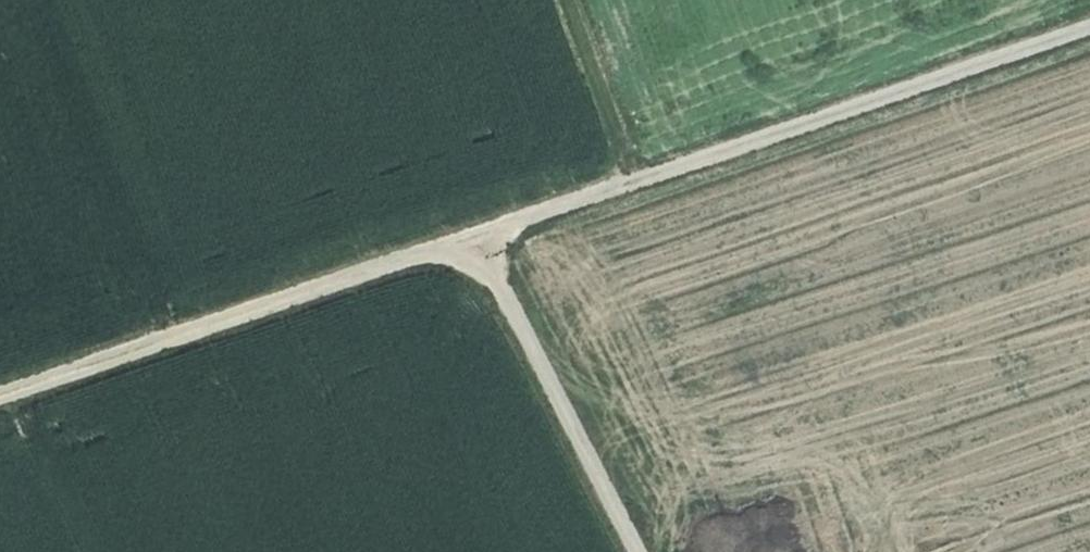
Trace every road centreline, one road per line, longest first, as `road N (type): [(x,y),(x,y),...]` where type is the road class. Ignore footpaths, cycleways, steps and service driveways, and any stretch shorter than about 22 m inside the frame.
road 1 (unclassified): [(1089,27),(476,239),(637,551)]
road 2 (track): [(476,239),(0,395)]
road 3 (track): [(568,0),(637,181)]

